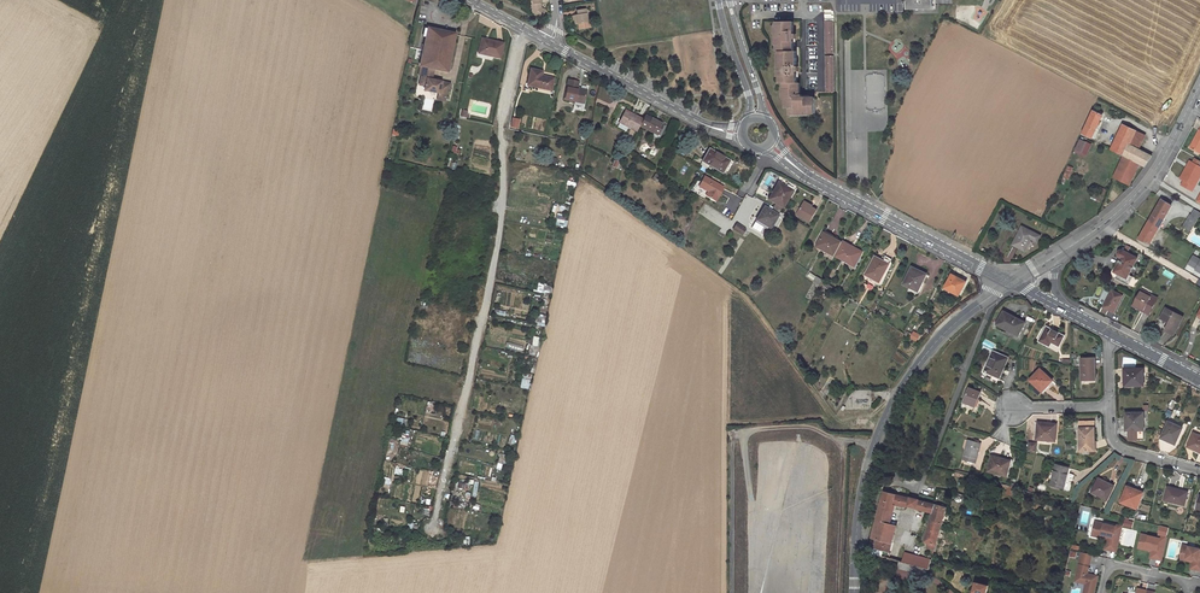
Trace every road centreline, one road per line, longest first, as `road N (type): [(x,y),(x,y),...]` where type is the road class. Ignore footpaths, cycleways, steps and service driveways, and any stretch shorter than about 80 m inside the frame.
road 1 (tertiary): [(854,592),(865,470),(891,403),(929,349),(1013,282)]
road 2 (unclassified): [(1013,282),(808,176)]
road 3 (residential): [(1199,469),(1117,445),(1109,347),(1115,335)]
road 4 (residential): [(705,125),(549,42)]
road 5 (unclassified): [(718,0),(749,119)]
road 6 (unclassified): [(763,117),(729,0)]
road 7 (residential): [(1187,592),(1190,583),(1109,564),(1102,592)]

